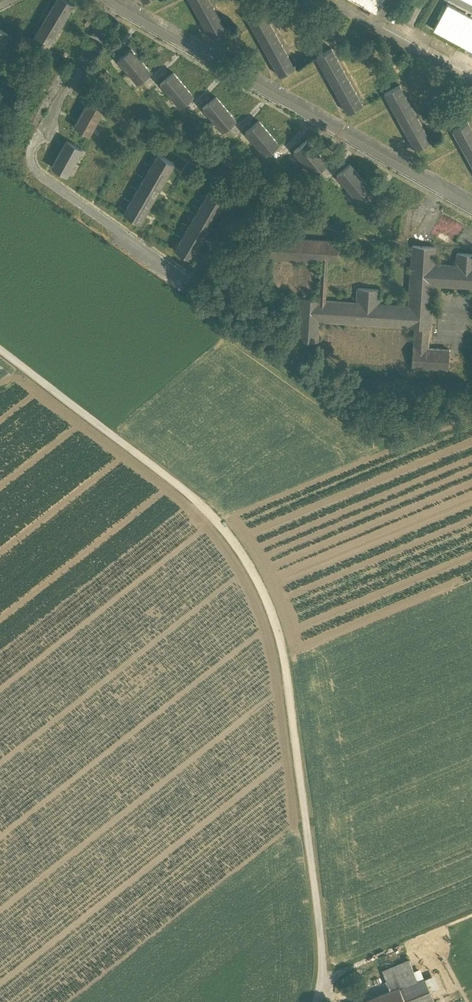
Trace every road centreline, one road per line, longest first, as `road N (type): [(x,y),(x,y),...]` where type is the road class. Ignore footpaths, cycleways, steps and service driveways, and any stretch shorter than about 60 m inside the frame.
road 1 (track): [(0,349),(207,508),(263,582),(288,646),(303,737),(319,1001)]
road 2 (residential): [(116,3),(471,207)]
road 3 (residential): [(116,3),(40,126),(34,169),(190,267)]
road 4 (residential): [(471,78),(328,0)]

